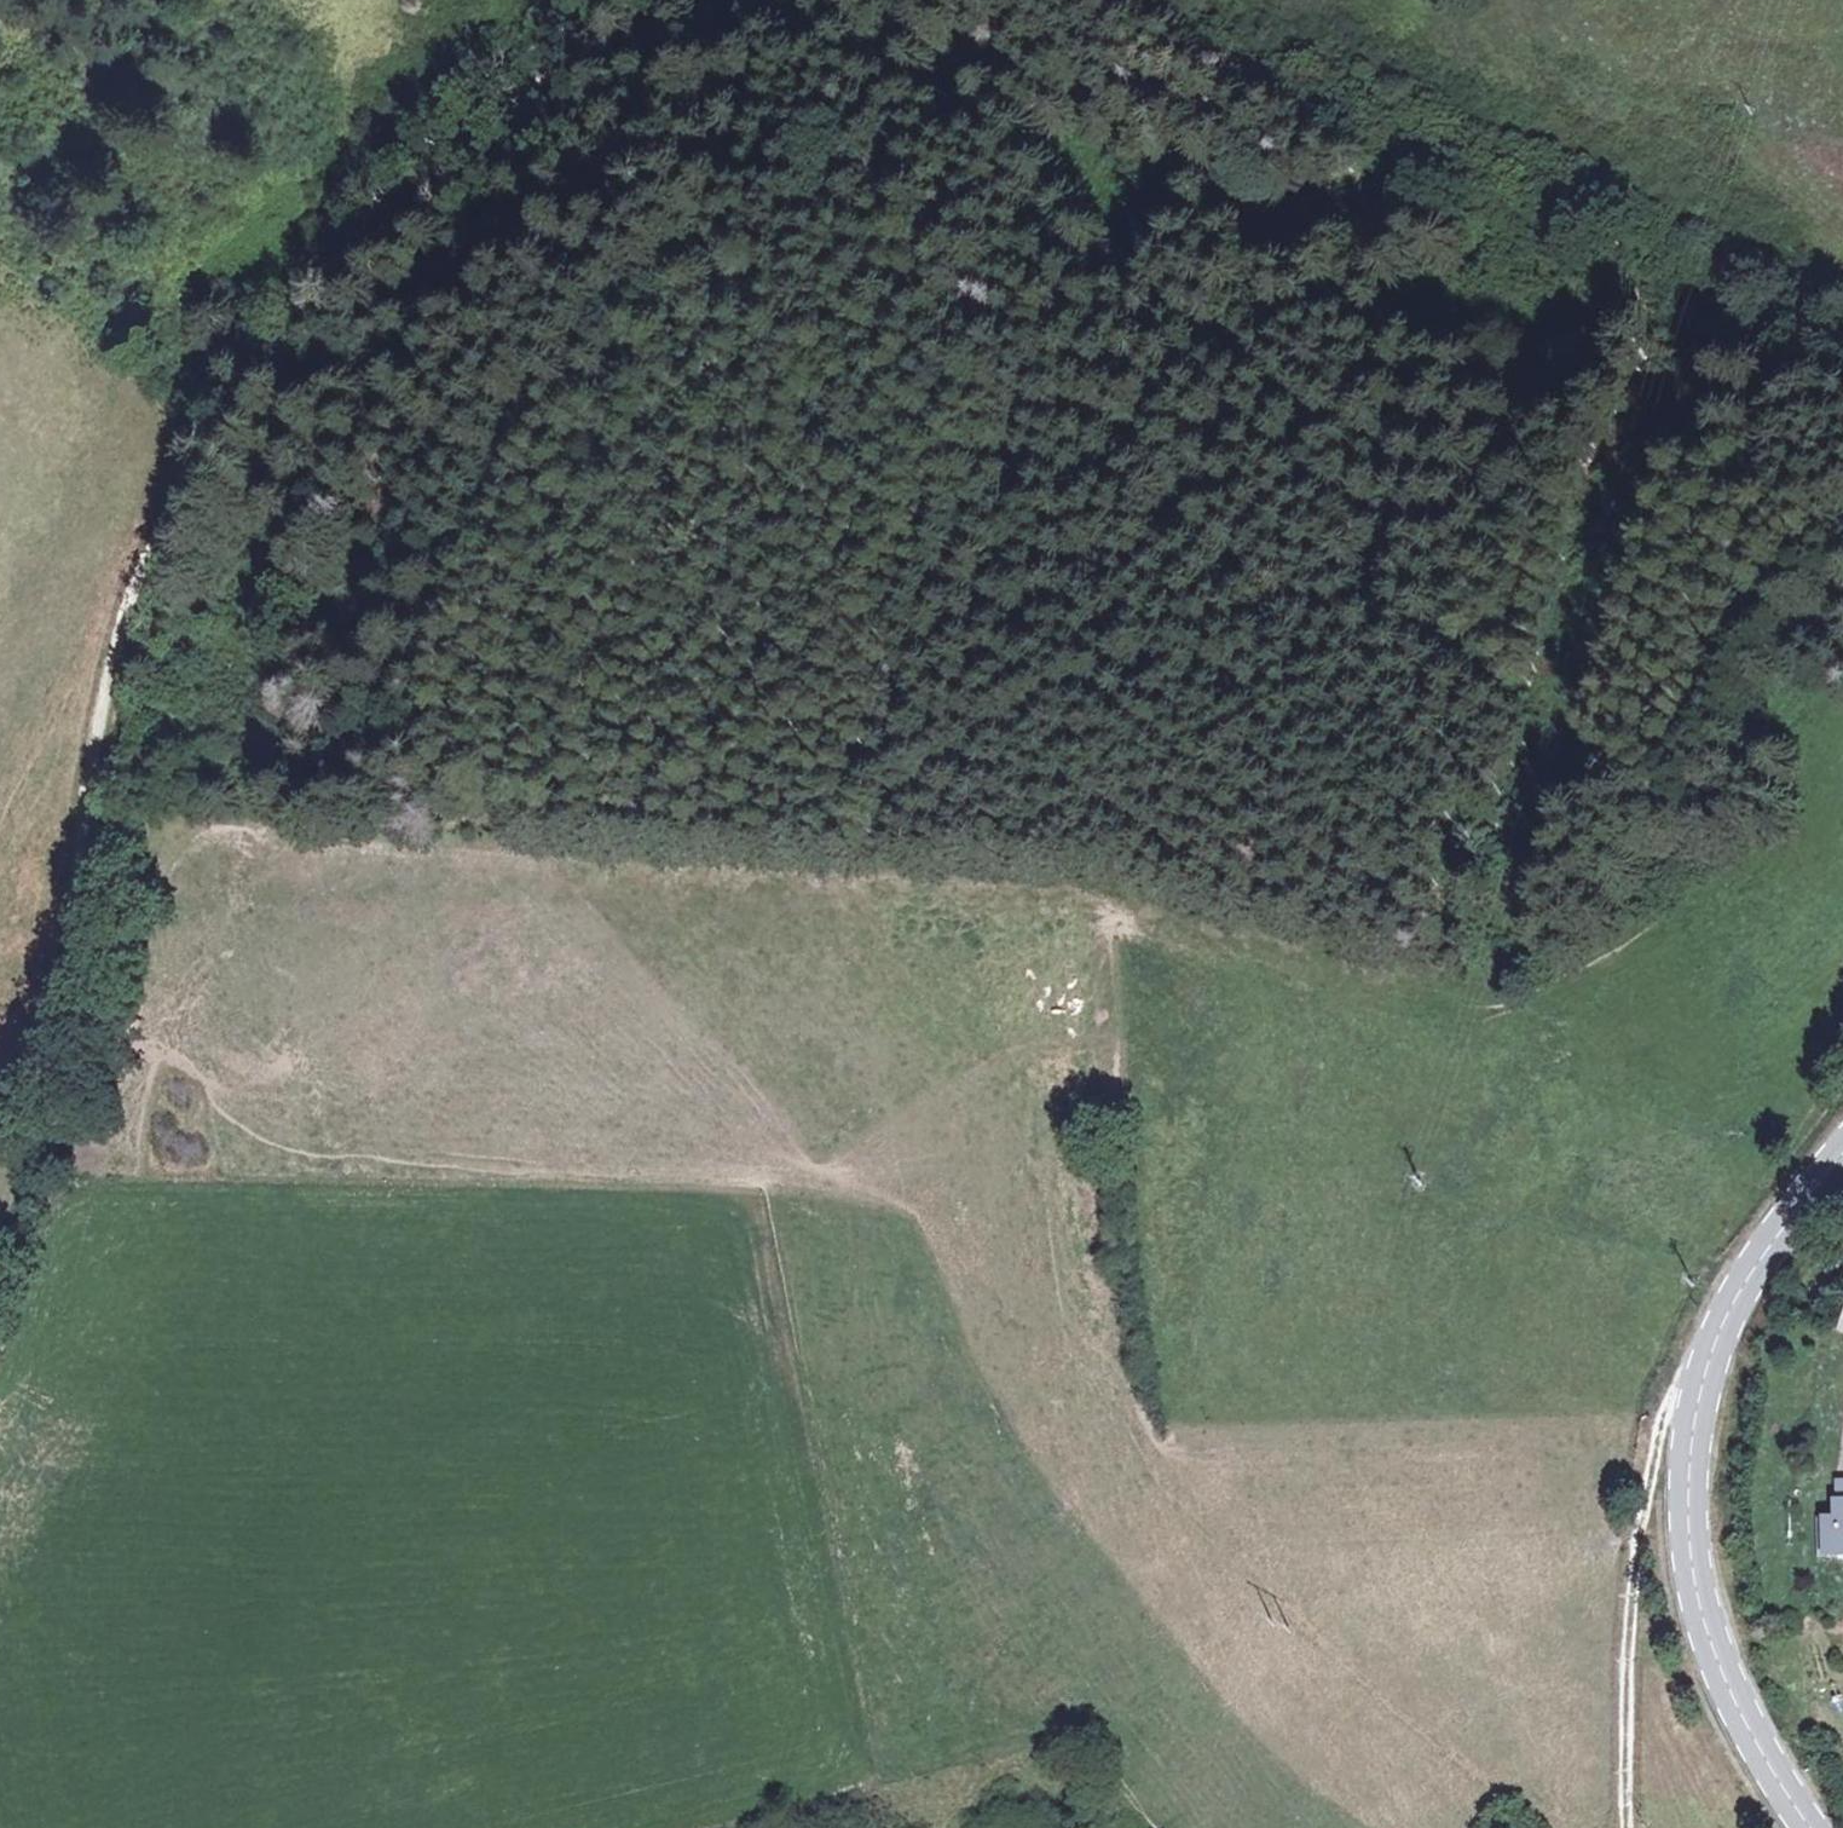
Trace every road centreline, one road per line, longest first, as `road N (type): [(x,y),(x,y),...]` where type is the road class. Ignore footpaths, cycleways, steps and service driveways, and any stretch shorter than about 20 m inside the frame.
road 1 (track): [(645,0),(604,24),(423,208),(285,307),(254,346),(132,596),(96,752),(52,1054),(0,1255)]
road 2 (secondary): [(1698,1381),(1685,1519),(1698,1615),(1744,1723),(1808,1827)]
road 3 (residential): [(1698,1381),(1662,1417),(1644,1489),(1625,1656),(1625,1827)]
road 4 (secondary): [(1842,1157),(1731,1295),(1698,1381)]

